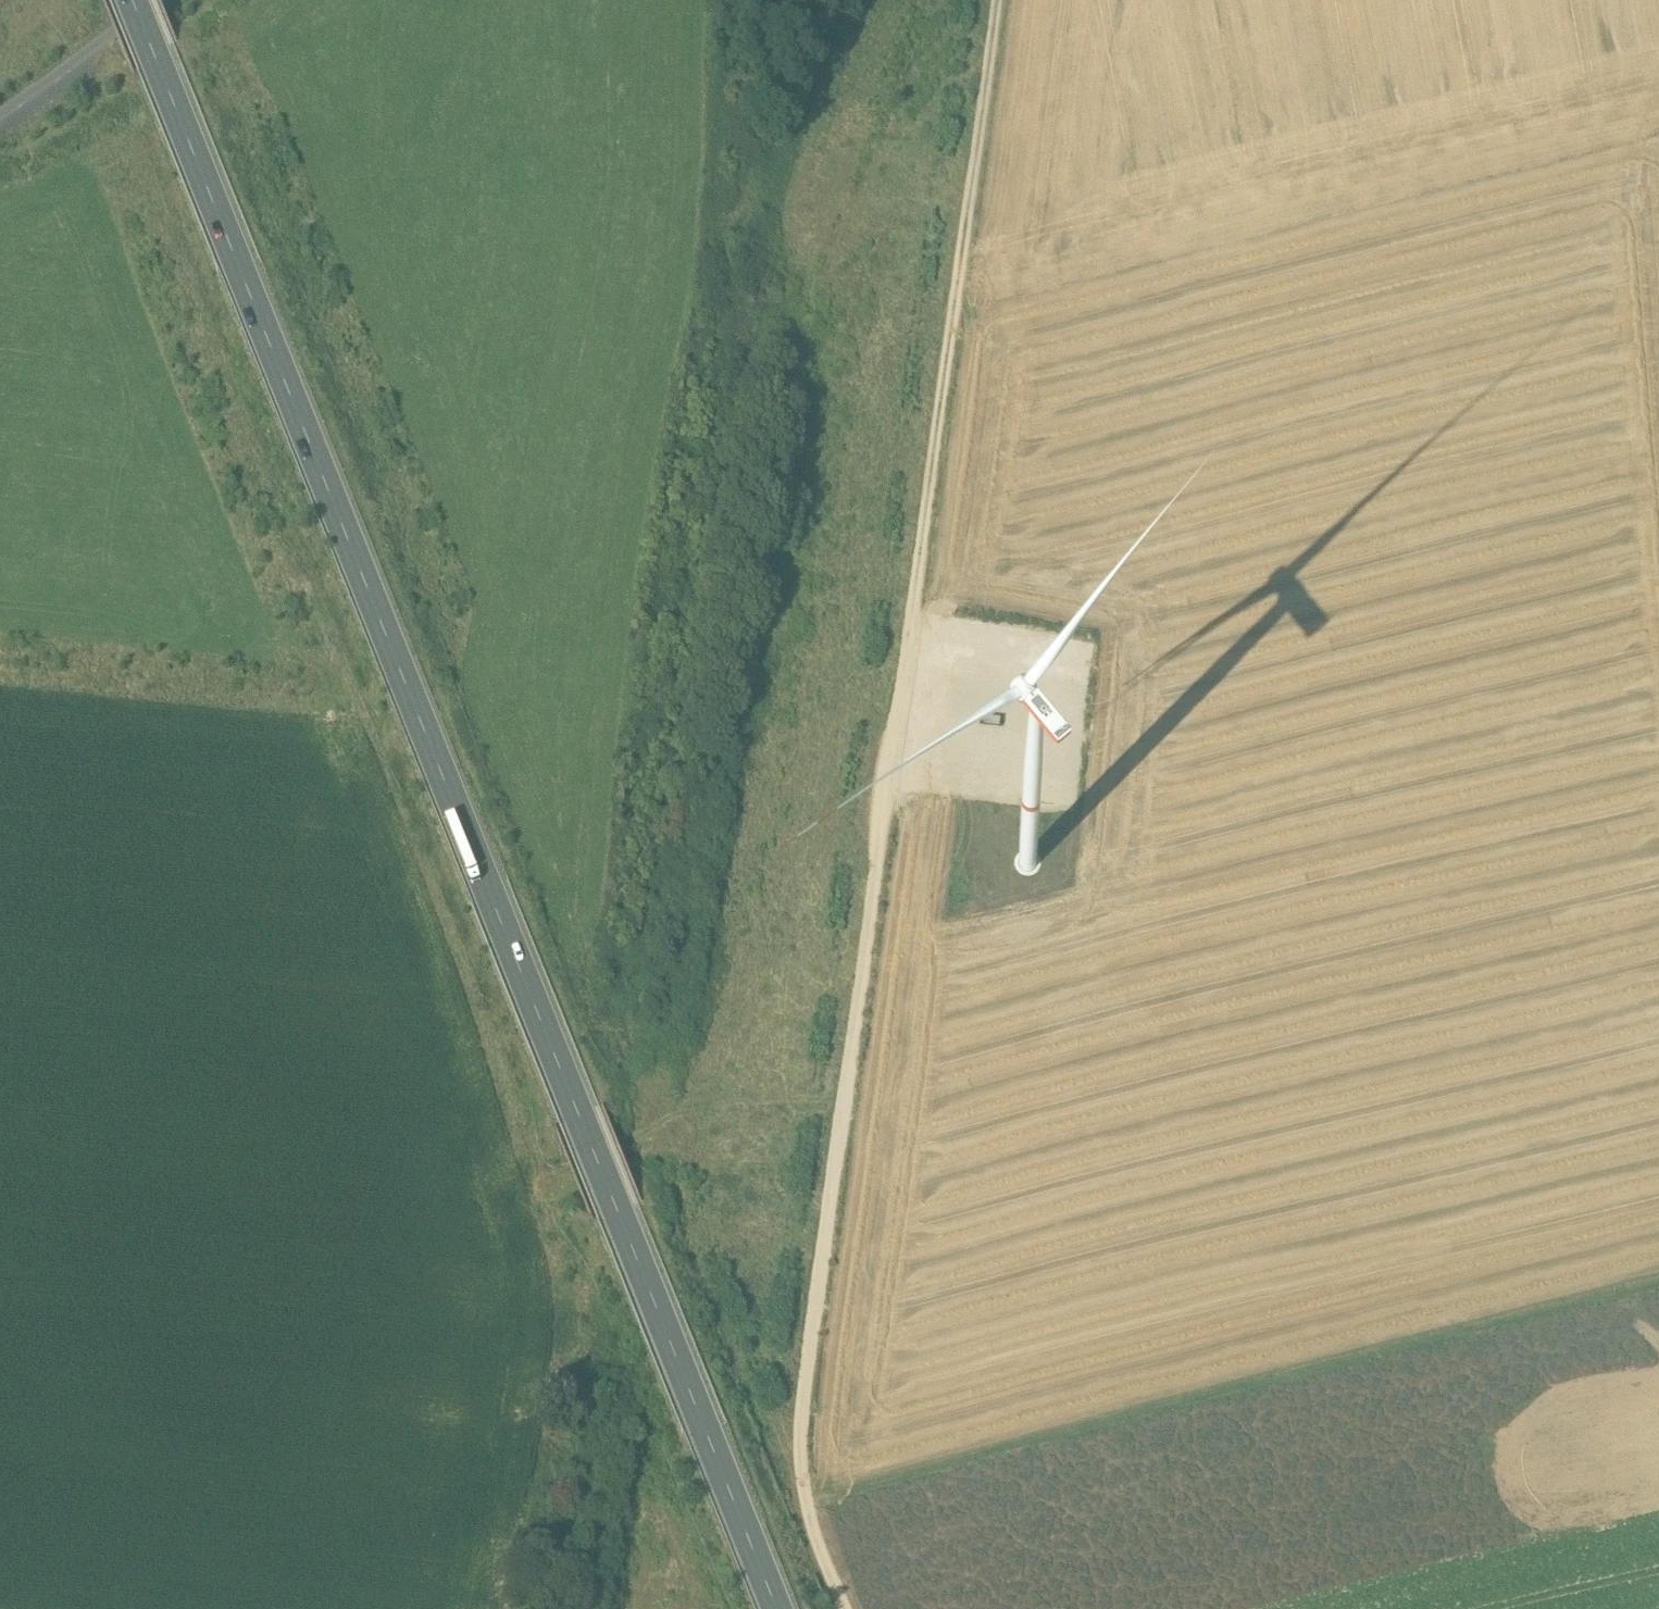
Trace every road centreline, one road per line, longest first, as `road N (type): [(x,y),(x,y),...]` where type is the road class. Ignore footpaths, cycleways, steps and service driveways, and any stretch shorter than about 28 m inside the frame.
road 1 (primary): [(776,1608),(135,0)]
road 2 (track): [(1000,0),(797,1400),(806,1504)]
road 3 (track): [(806,1504),(1658,1290)]
road 4 (track): [(147,0),(0,107)]

